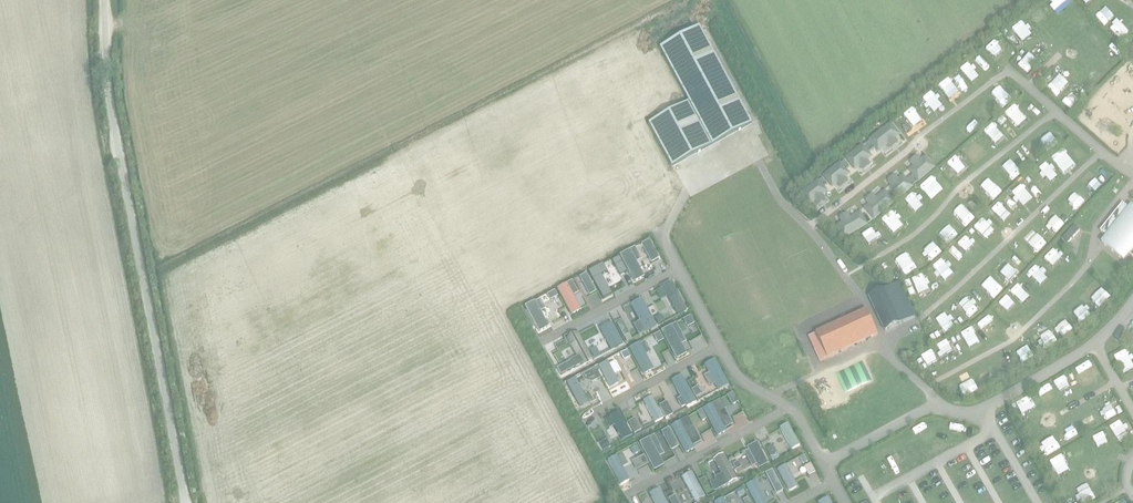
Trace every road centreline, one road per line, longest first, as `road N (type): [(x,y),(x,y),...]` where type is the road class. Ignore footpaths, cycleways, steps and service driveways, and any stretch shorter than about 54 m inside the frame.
road 1 (unclassified): [(185,502),(108,98),(105,0)]

